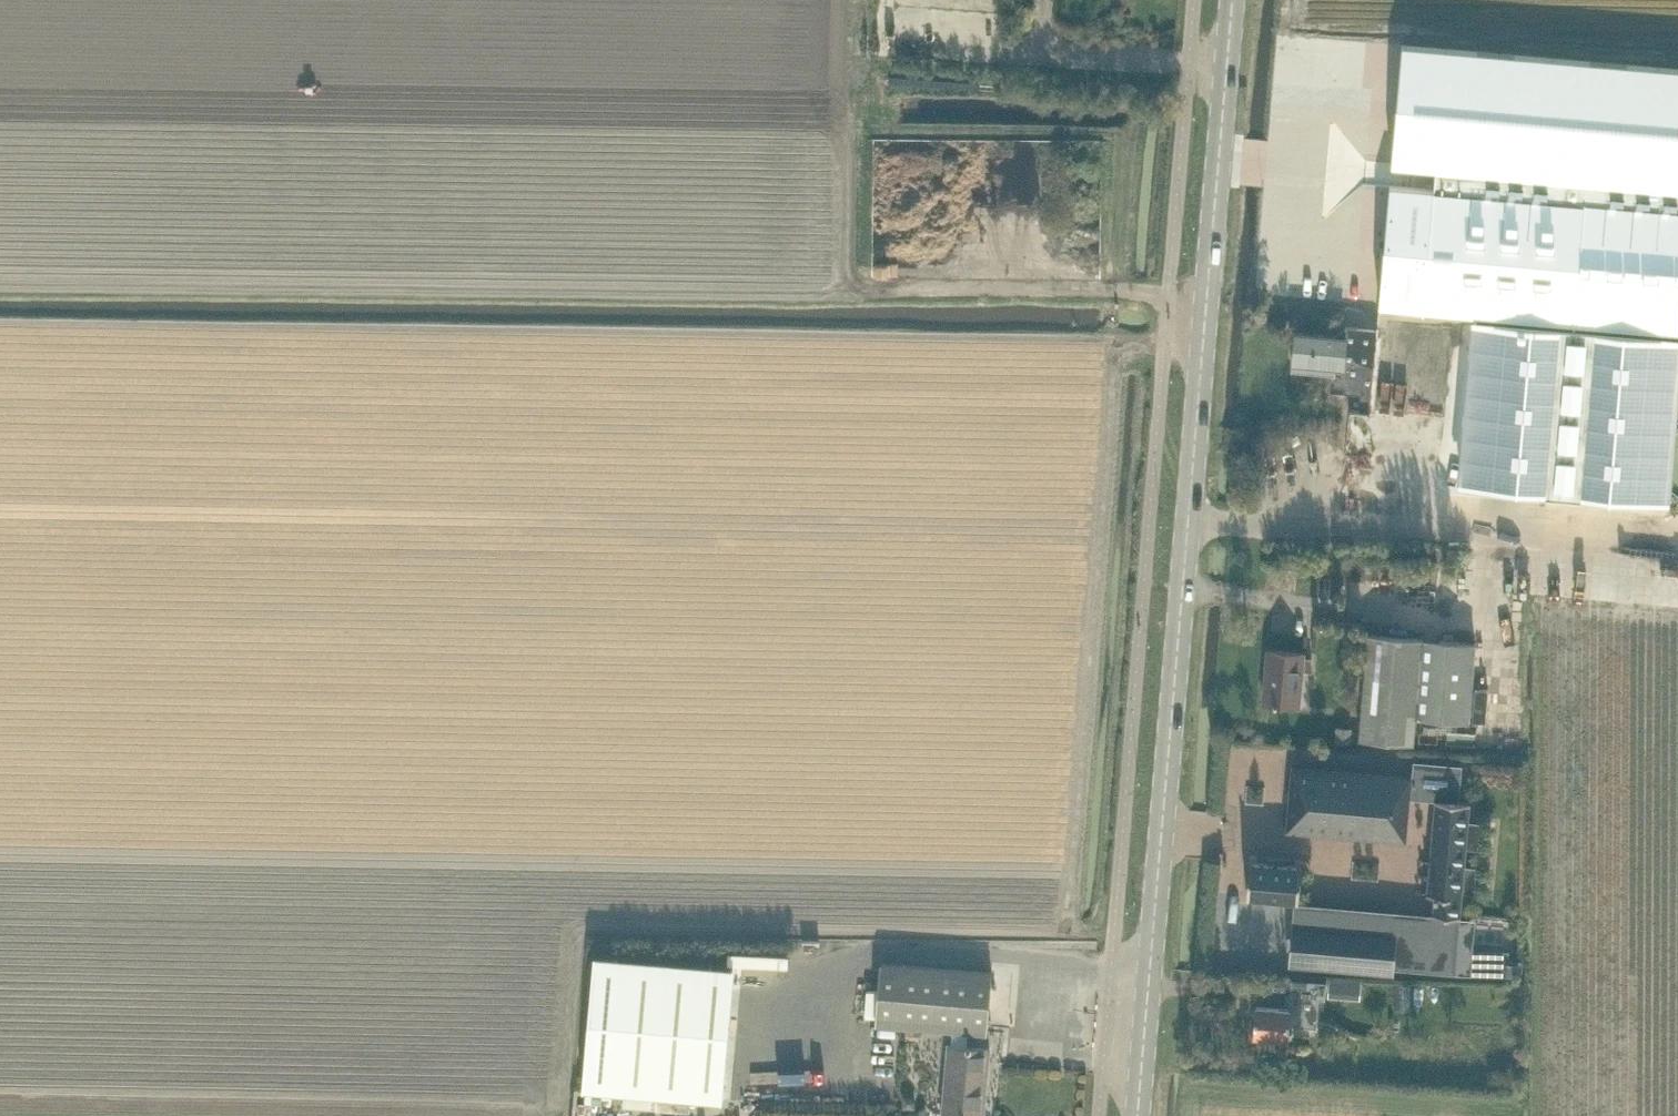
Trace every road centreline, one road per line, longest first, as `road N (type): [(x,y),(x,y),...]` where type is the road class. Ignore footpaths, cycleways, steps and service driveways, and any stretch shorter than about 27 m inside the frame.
road 1 (tertiary): [(1139,1115),(1234,0)]

